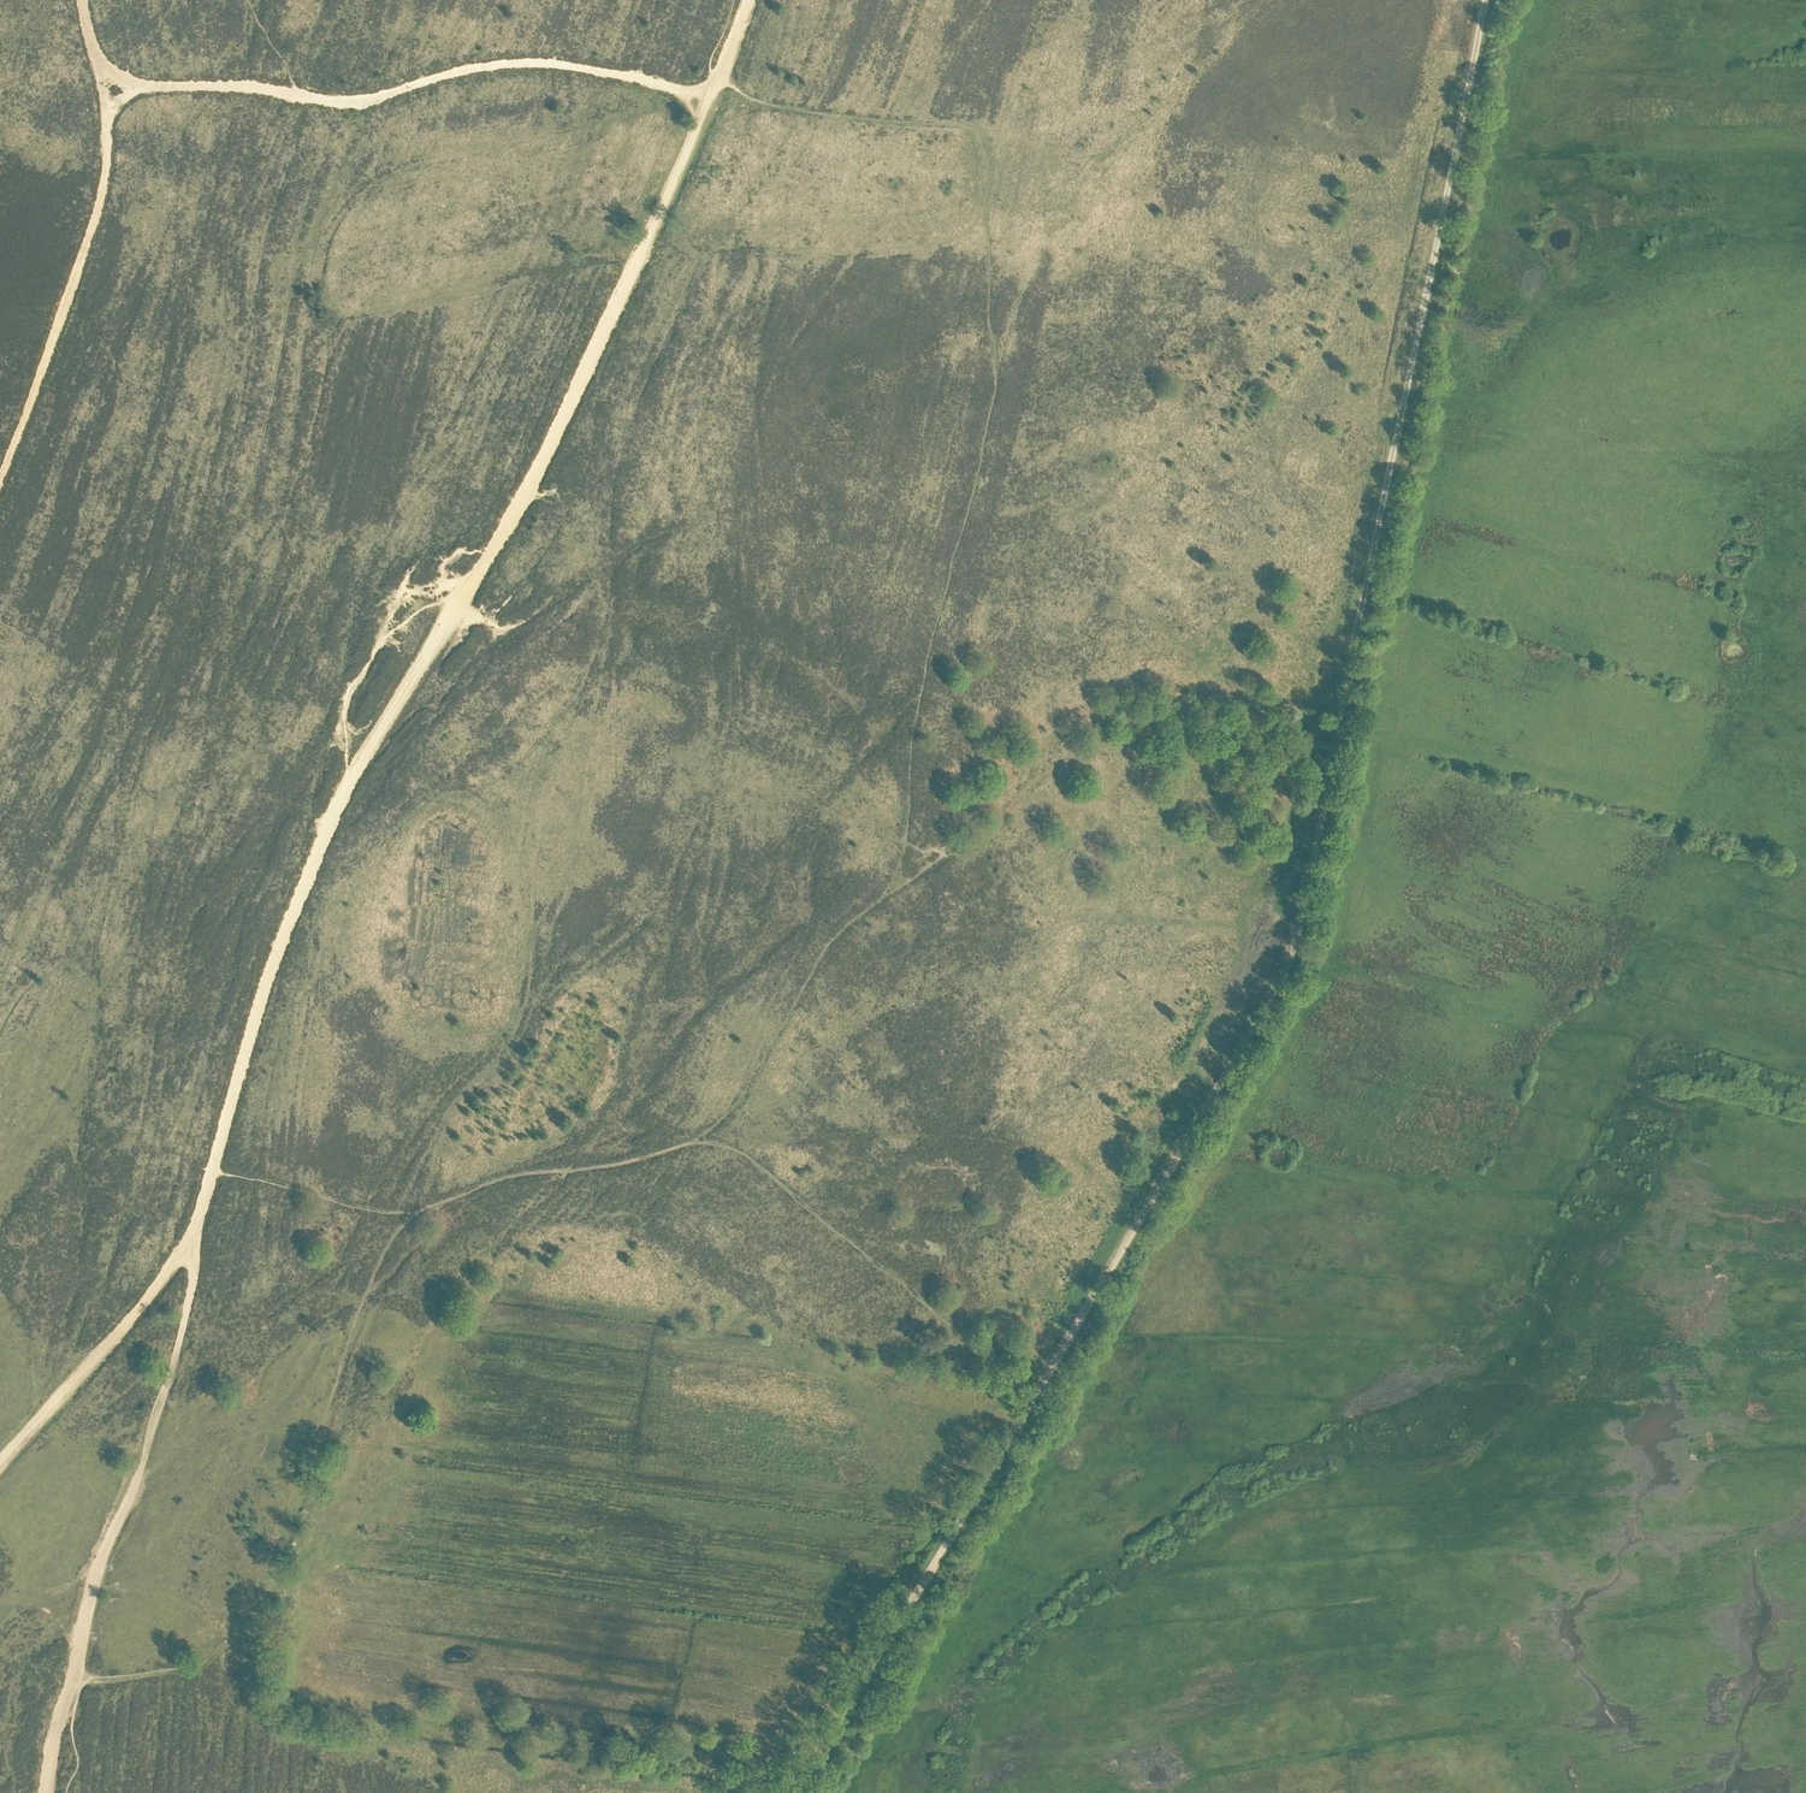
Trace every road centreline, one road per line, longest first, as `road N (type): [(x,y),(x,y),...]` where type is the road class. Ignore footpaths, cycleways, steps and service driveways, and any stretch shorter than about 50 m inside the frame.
road 1 (track): [(1485,0),(1297,934),(1269,998),(1042,1384)]
road 2 (track): [(101,85),(250,86),(358,101),(467,70),(537,62),(709,99)]
road 3 (track): [(471,583),(550,446),(709,99)]
road 4 (track): [(68,1684),(93,1580),(164,1392),(211,1171)]
road 5 (track): [(1042,1384),(794,1792)]
road 6 (track): [(211,1171),(276,950),(349,781)]
road 7 (track): [(101,85),(107,155),(101,198),(0,478)]
road 8 (track): [(0,1462),(197,1231)]
road 9 (track): [(349,781),(471,583)]

